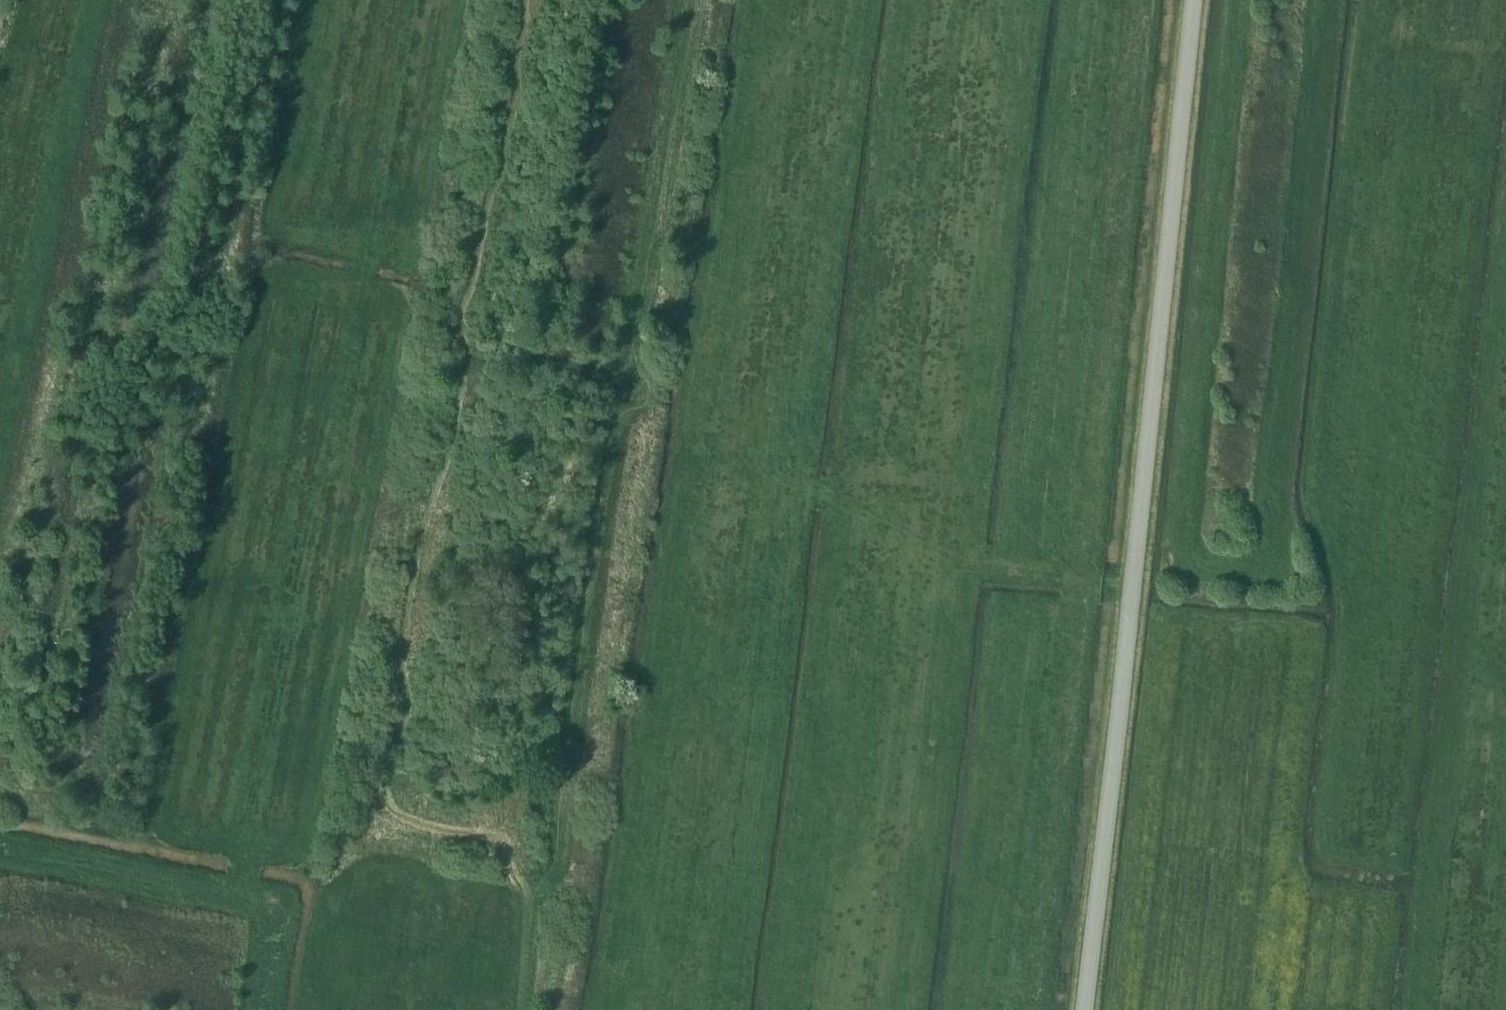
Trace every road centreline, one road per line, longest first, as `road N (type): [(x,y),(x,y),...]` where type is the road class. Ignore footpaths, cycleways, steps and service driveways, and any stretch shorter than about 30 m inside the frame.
road 1 (unclassified): [(1079,1009),(1192,0)]

